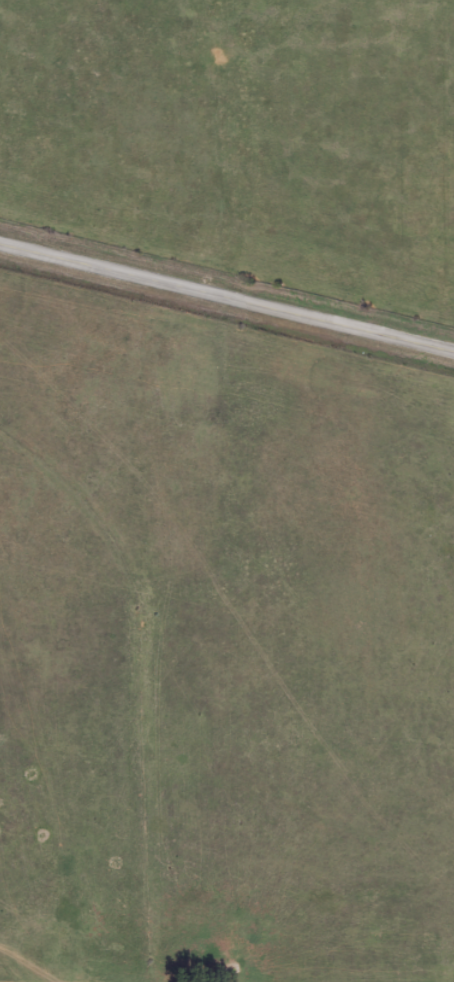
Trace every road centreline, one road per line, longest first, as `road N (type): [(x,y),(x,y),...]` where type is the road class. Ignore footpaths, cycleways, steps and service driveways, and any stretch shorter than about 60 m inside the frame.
road 1 (secondary): [(453,349),(0,244)]

